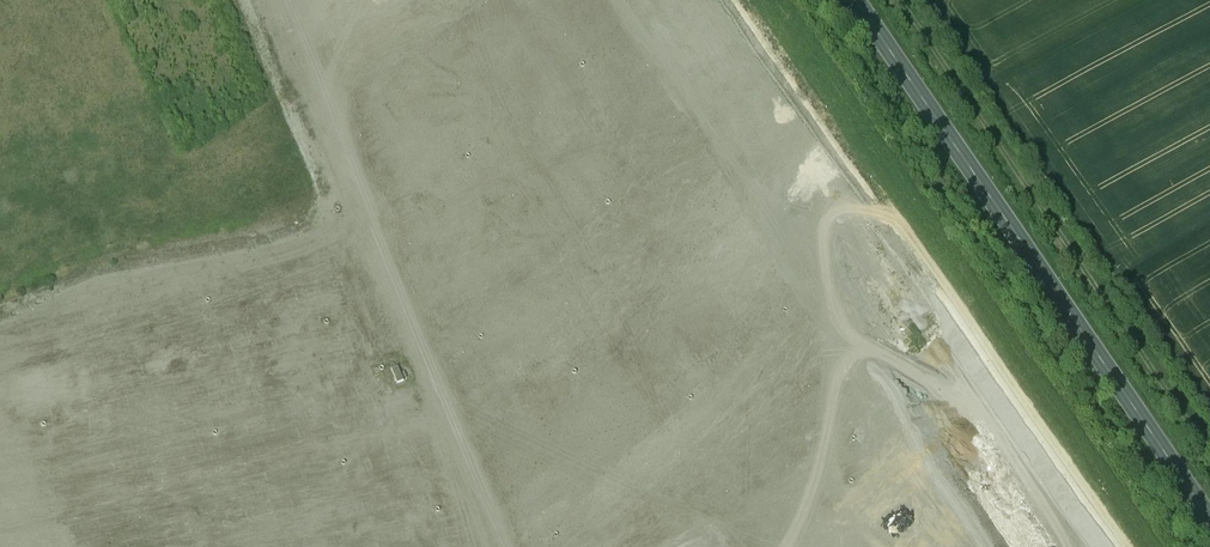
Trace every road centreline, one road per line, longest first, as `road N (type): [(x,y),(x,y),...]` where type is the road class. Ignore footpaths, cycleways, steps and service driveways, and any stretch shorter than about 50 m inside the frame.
road 1 (primary): [(1209,518),(853,0)]
road 2 (track): [(1209,464),(898,0)]

